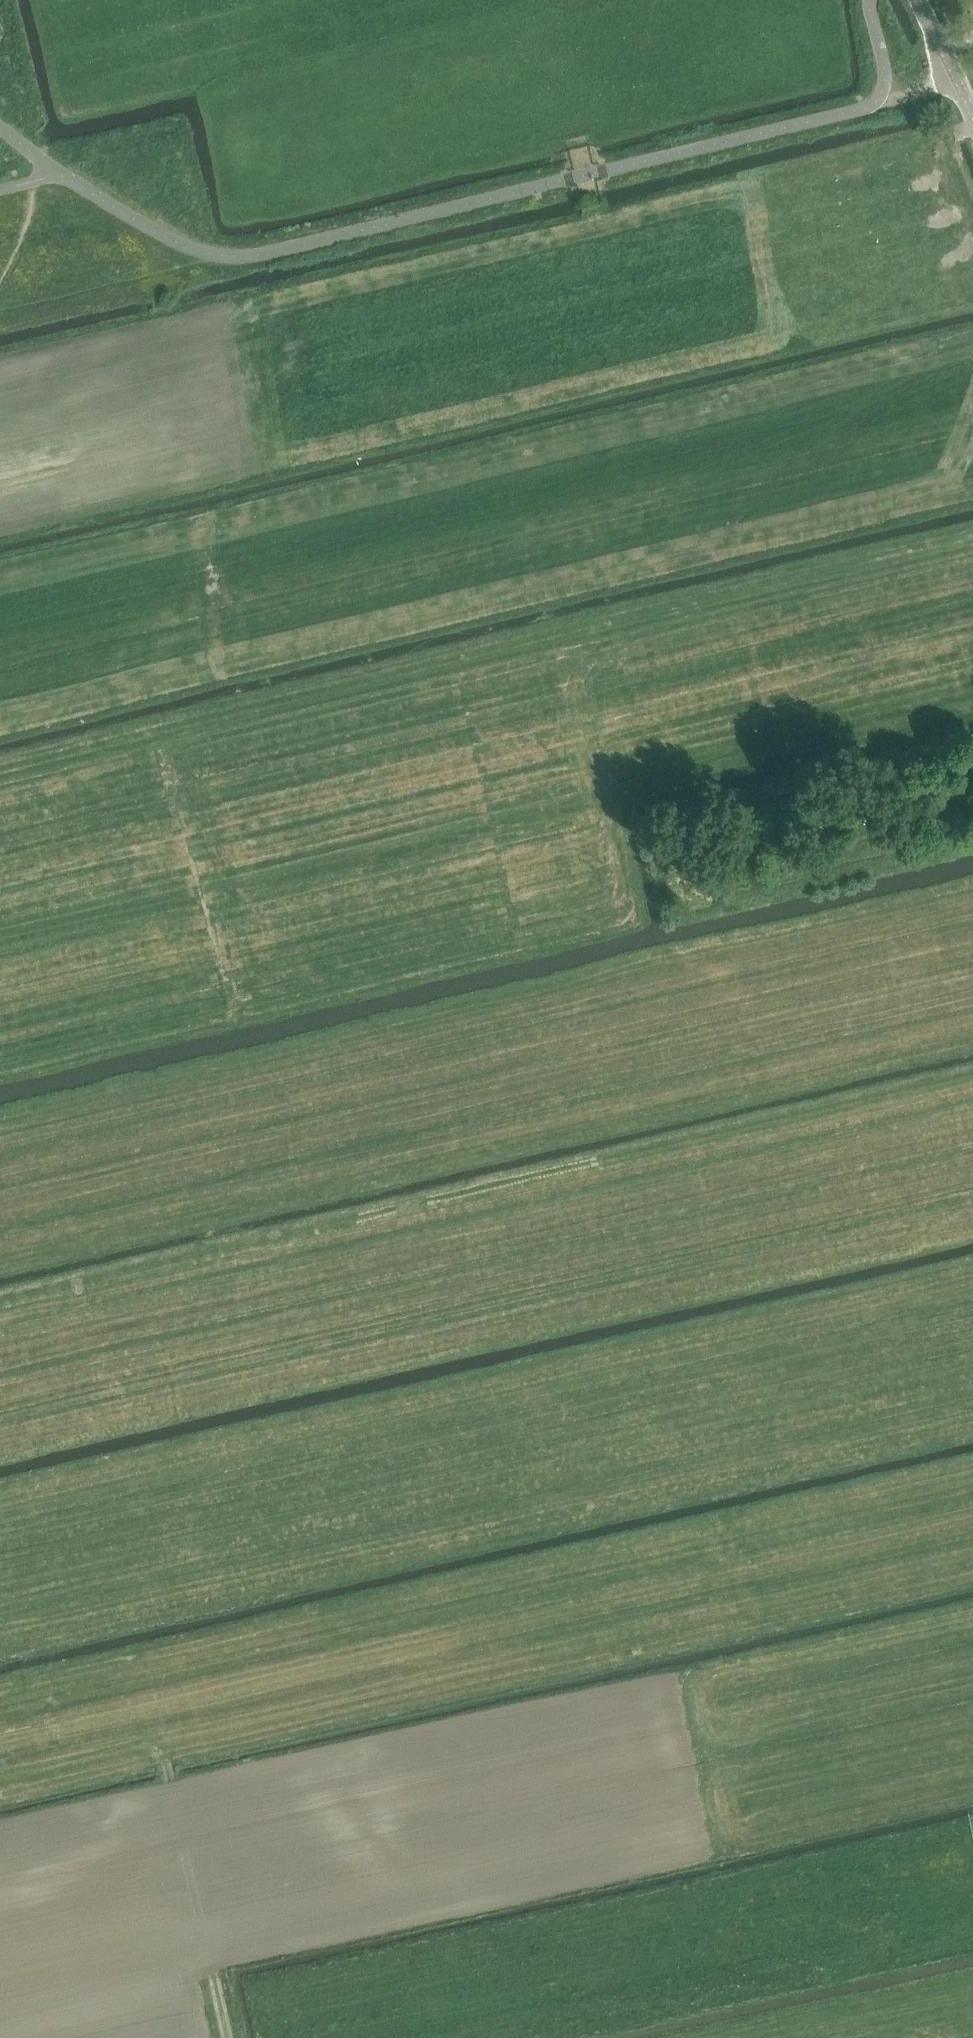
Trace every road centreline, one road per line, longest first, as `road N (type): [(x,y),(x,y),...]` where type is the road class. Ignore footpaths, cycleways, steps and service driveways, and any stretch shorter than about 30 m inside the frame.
road 1 (track): [(0,1706),(166,1759),(228,2037)]
road 2 (tertiary): [(972,113),(916,0)]

